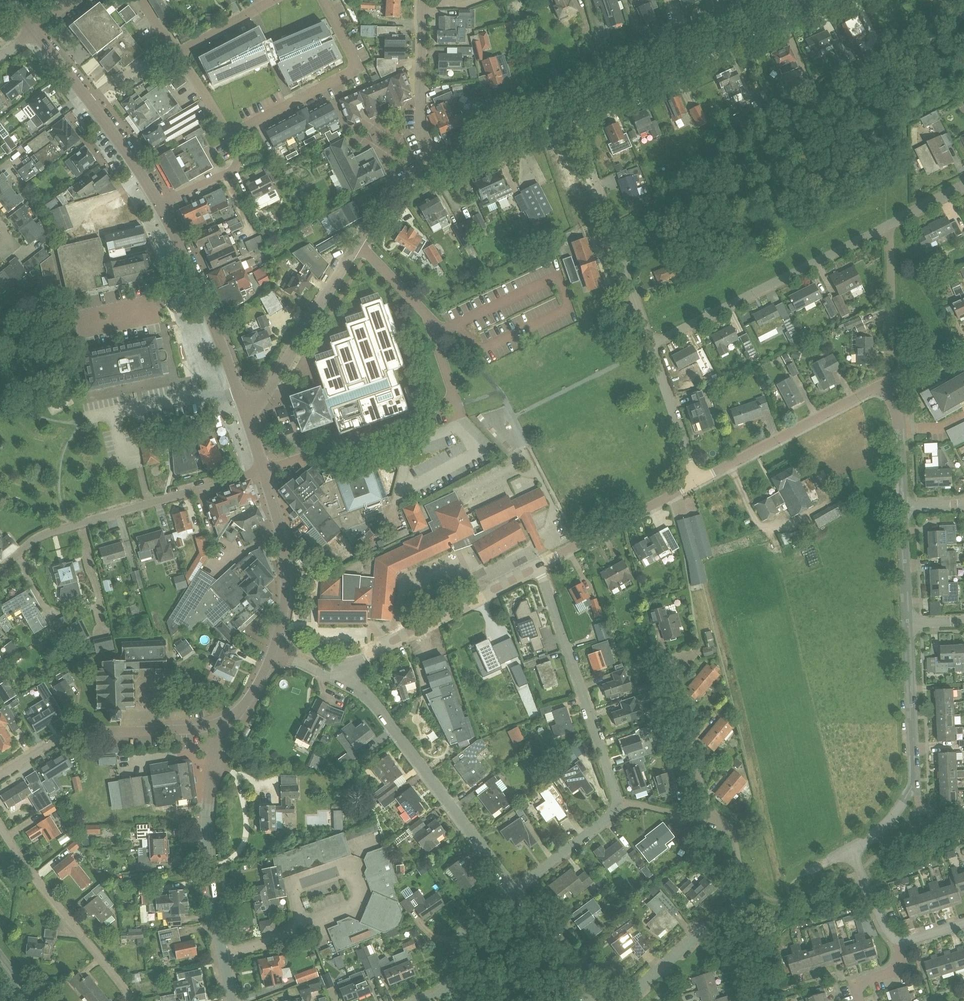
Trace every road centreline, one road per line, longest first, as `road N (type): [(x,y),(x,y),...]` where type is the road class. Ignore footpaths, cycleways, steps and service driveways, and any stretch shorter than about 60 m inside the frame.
road 1 (residential): [(358,242),(429,316),(456,404),(264,471)]
road 2 (tertiary): [(232,1000),(215,910),(208,804),(219,750),(239,712)]
road 3 (unclassified): [(0,571),(43,535),(264,471)]
road 4 (residential): [(515,889),(344,674)]
road 5 (residential): [(649,348),(888,231)]
road 6 (tertiary): [(569,106),(811,0)]
road 7 (residential): [(649,348),(569,106)]
road 8 (residential): [(239,712),(201,727),(69,735),(0,775)]
road 9 (residential): [(852,848),(895,815),(913,787),(907,623)]
road 10 (residential): [(618,800),(539,566)]
road 11 (residential): [(344,674),(539,566)]
road 12 (residential): [(133,1000),(0,825)]
road 13 (tertiary): [(243,408),(160,205)]
road 14 (residential): [(324,0),(355,67),(231,134)]
road 15 (residential): [(696,480),(884,383)]
road 16 (tertiary): [(243,408),(266,394),(358,242)]
road 17 (residential): [(667,963),(743,900),(733,839),(710,821)]
road 18 (residential): [(539,566),(696,480)]
road 19 (residential): [(710,821),(676,681),(676,670),(692,656)]
road 20 (residential): [(436,165),(421,129),(425,0)]
road 21 (tertiary): [(278,636),(285,562),(264,471)]
road 22 (residential): [(421,1000),(450,982),(458,934),(515,889)]
road 23 (tertiary): [(436,165),(569,106)]
road 24 (residential): [(907,372),(892,341),(888,231)]
road 25 (residential): [(696,480),(649,348)]
road 26 (residential): [(598,1000),(515,889)]
road 27 (residential): [(515,889),(608,818),(618,800)]
road 28 (tertiary): [(160,205),(90,98)]
road 29 (residential): [(902,507),(898,413),(884,383)]

